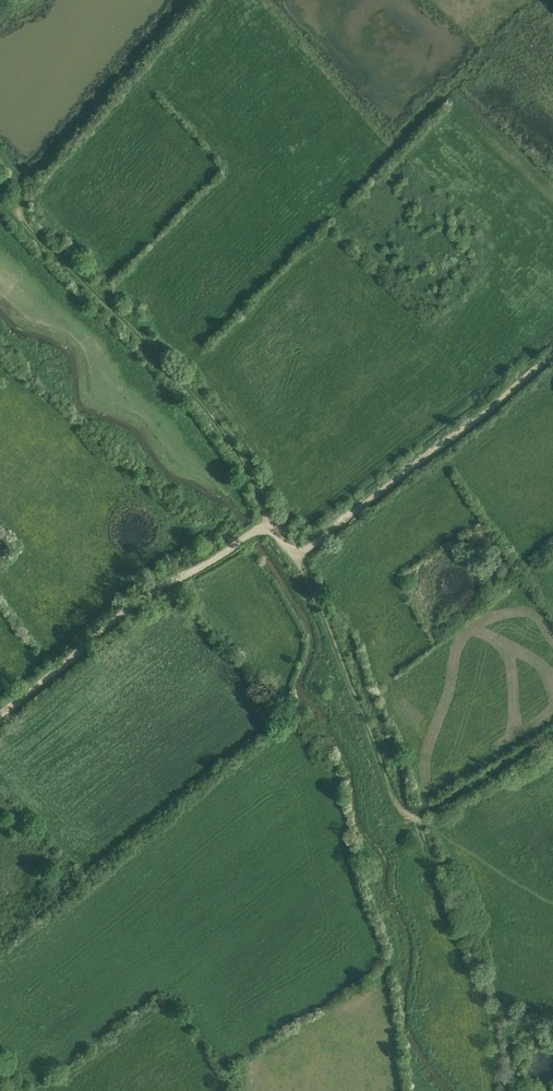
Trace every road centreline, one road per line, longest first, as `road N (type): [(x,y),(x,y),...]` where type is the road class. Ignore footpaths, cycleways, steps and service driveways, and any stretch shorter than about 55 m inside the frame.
road 1 (track): [(268,527),(244,461),(203,408),(29,229),(18,206)]
road 2 (track): [(0,715),(147,595),(254,531),(268,527),(300,552)]
road 3 (track): [(300,552),(552,356)]
road 4 (track): [(417,817),(394,794),(300,552)]

